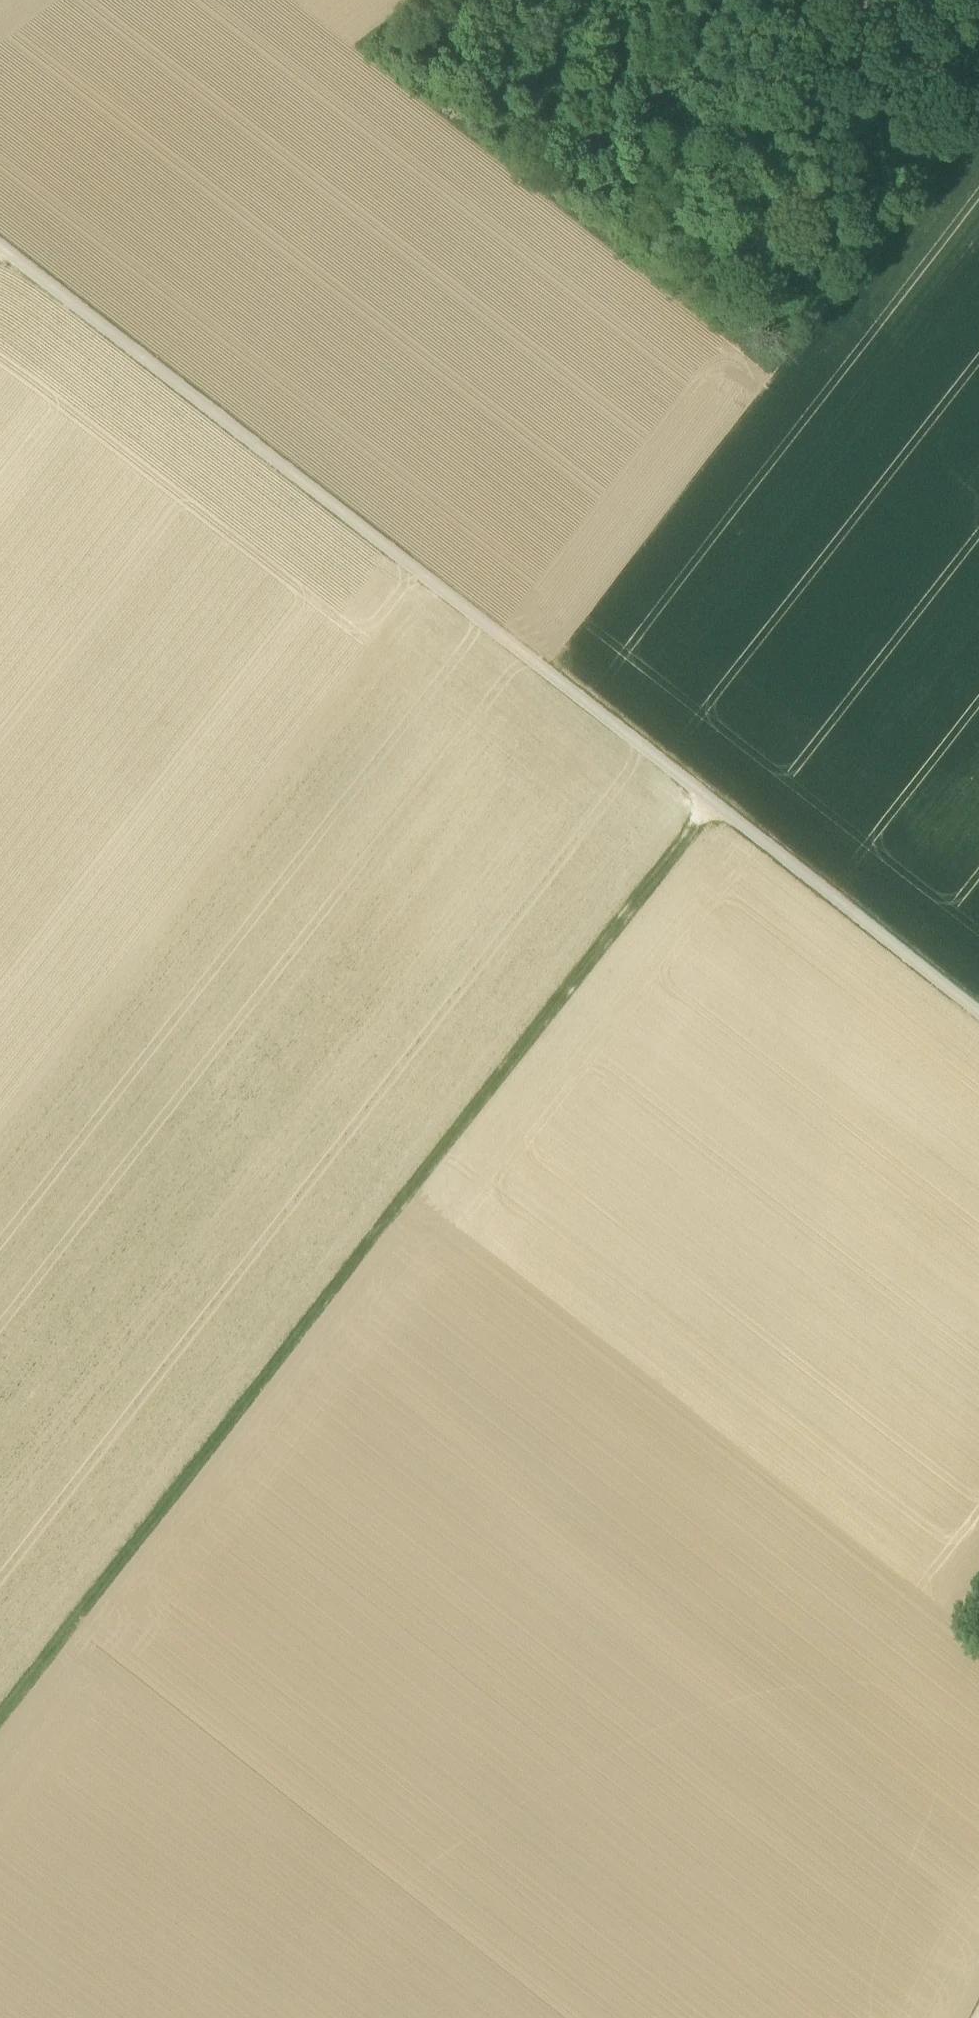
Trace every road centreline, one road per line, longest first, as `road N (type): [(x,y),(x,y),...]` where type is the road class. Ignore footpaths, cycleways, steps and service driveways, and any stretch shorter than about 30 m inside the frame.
road 1 (track): [(0,245),(978,1011)]
road 2 (track): [(0,1715),(713,803)]

